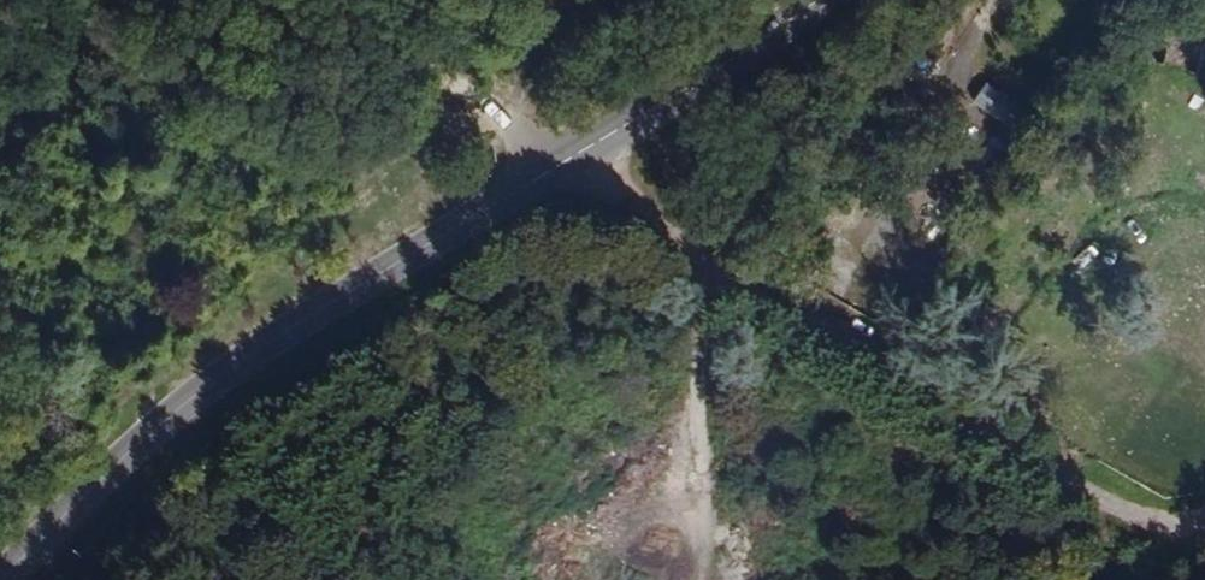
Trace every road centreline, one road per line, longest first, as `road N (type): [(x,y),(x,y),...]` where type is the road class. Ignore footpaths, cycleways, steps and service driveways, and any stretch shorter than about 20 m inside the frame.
road 1 (residential): [(568,159),(702,261),(1086,489),(1173,536),(1204,532)]
road 2 (tertiary): [(6,579),(159,428),(283,337),(568,159)]
road 3 (track): [(702,261),(700,410),(716,579)]
road 4 (tertiary): [(568,159),(814,0)]
road 5 (track): [(512,126),(528,74),(577,0)]
road 6 (unclassified): [(464,97),(568,159)]

